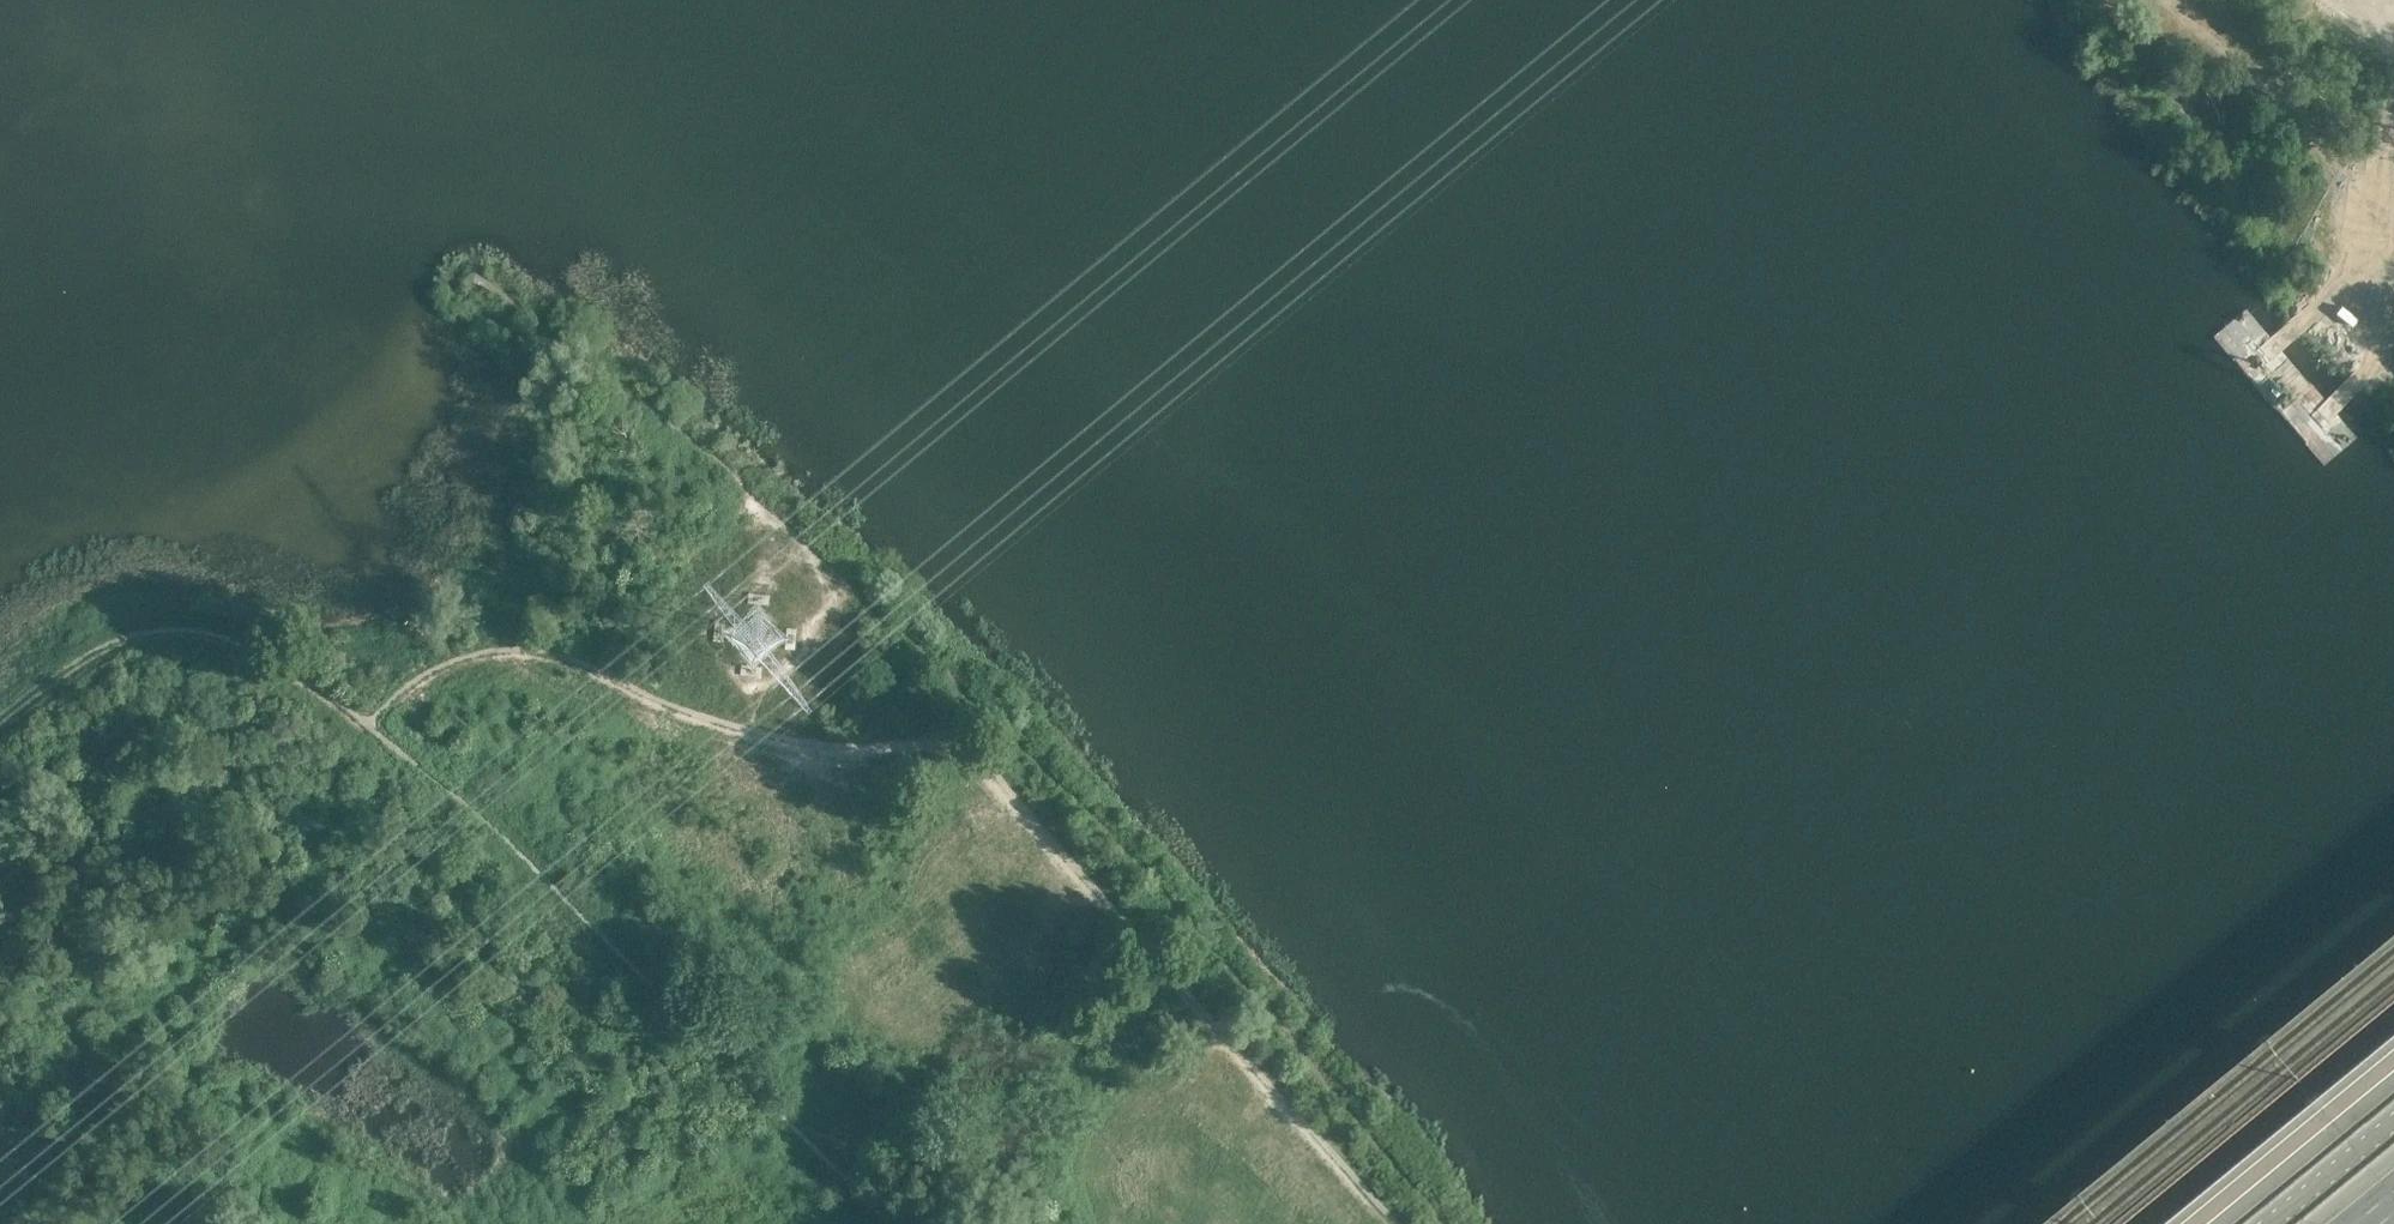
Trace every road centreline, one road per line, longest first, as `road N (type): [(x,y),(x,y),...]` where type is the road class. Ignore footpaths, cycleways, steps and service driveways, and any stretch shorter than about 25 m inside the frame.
road 1 (track): [(2144,0),(2261,103),(2322,176),(2370,337),(2393,367)]
road 2 (unclassified): [(2260,1223),(2393,1114)]

